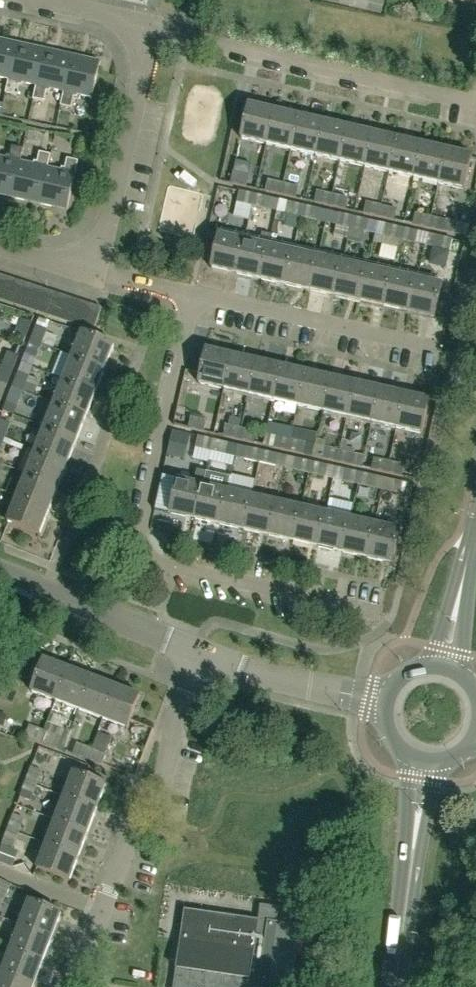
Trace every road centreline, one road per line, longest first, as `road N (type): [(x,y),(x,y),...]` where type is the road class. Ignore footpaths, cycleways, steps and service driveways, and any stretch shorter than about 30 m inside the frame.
road 1 (residential): [(377,612),(152,561),(144,552),(142,522),(191,296)]
road 2 (residential): [(475,103),(143,29)]
road 3 (residential): [(103,909),(200,649)]
road 4 (residential): [(438,351),(191,296)]
road 5 (residential): [(93,275),(145,51),(143,29)]
road 6 (tertiary): [(391,986),(424,764)]
road 7 (residential): [(200,649),(0,572)]
road 8 (residential): [(385,706),(200,649)]
road 9 (tertiary): [(440,667),(475,515)]

